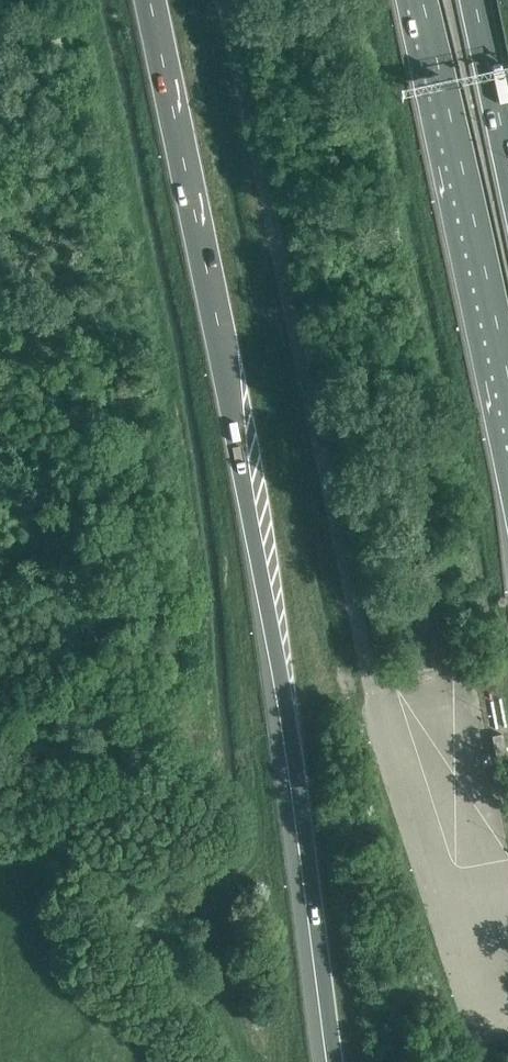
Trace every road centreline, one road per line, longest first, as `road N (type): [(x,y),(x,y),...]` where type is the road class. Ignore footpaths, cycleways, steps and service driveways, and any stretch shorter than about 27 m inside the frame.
road 1 (motorway): [(141,0),(239,467),(334,1061)]
road 2 (motorway): [(420,0),(507,375)]
road 3 (motorway): [(507,158),(475,0)]

